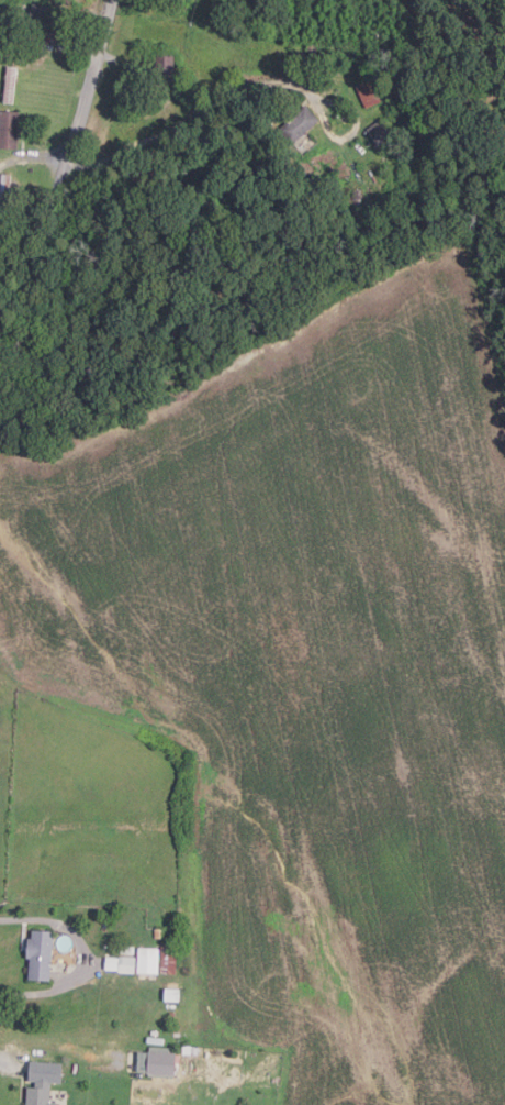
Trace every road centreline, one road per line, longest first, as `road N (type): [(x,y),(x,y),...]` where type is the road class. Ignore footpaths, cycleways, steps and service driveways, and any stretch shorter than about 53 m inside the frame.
road 1 (residential): [(70,155),(112,0)]

